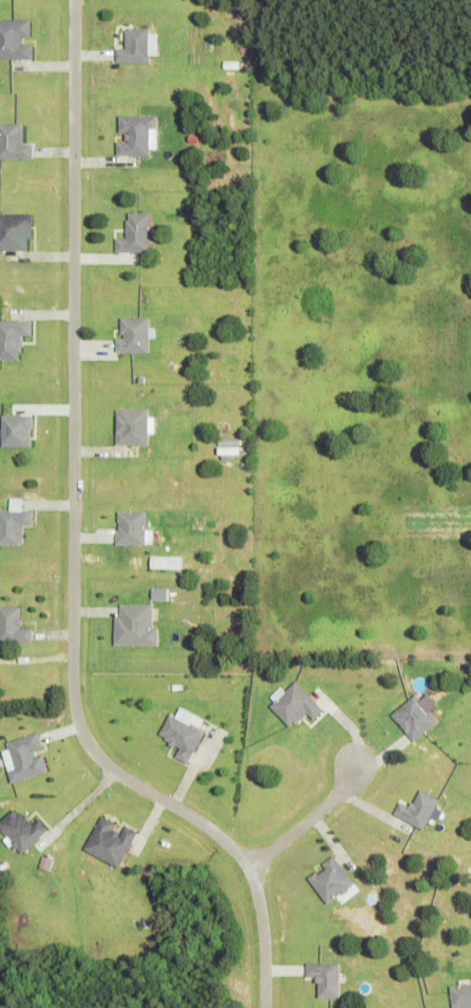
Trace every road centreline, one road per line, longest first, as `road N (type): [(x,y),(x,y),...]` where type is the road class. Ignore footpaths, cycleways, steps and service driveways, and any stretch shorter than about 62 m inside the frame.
road 1 (residential): [(73,0),(74,709),(86,742),(107,766),(218,837),(240,860),(261,919),(263,1007)]
road 2 (residential): [(353,761),(335,800),(245,869)]

